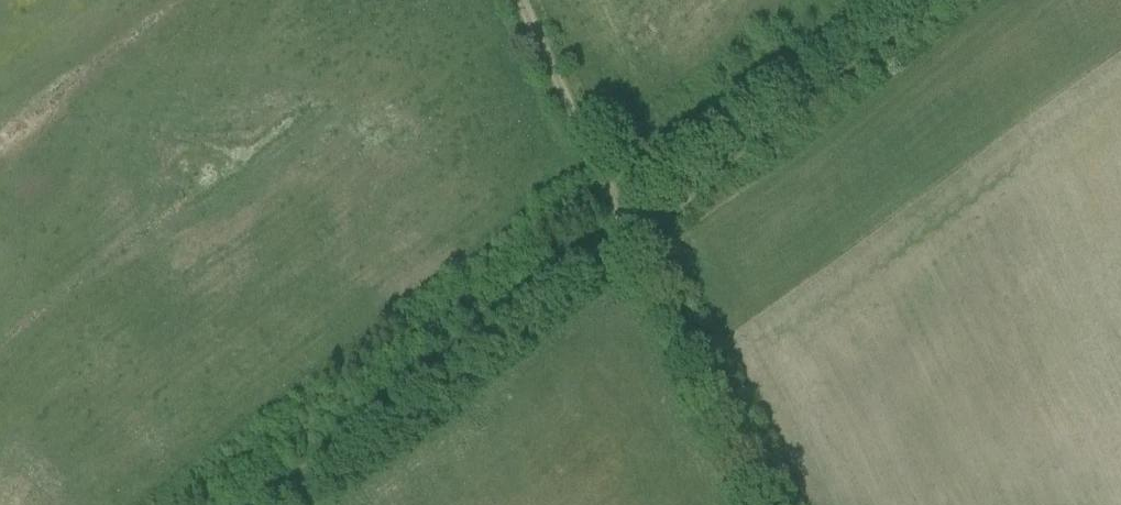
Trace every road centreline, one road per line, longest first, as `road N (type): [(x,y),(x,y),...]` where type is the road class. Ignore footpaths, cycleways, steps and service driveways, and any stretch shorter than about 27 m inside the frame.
road 1 (track): [(264,504),(630,228)]
road 2 (track): [(630,228),(931,0)]
road 3 (track): [(774,504),(630,228)]
road 4 (track): [(516,0),(630,228)]

